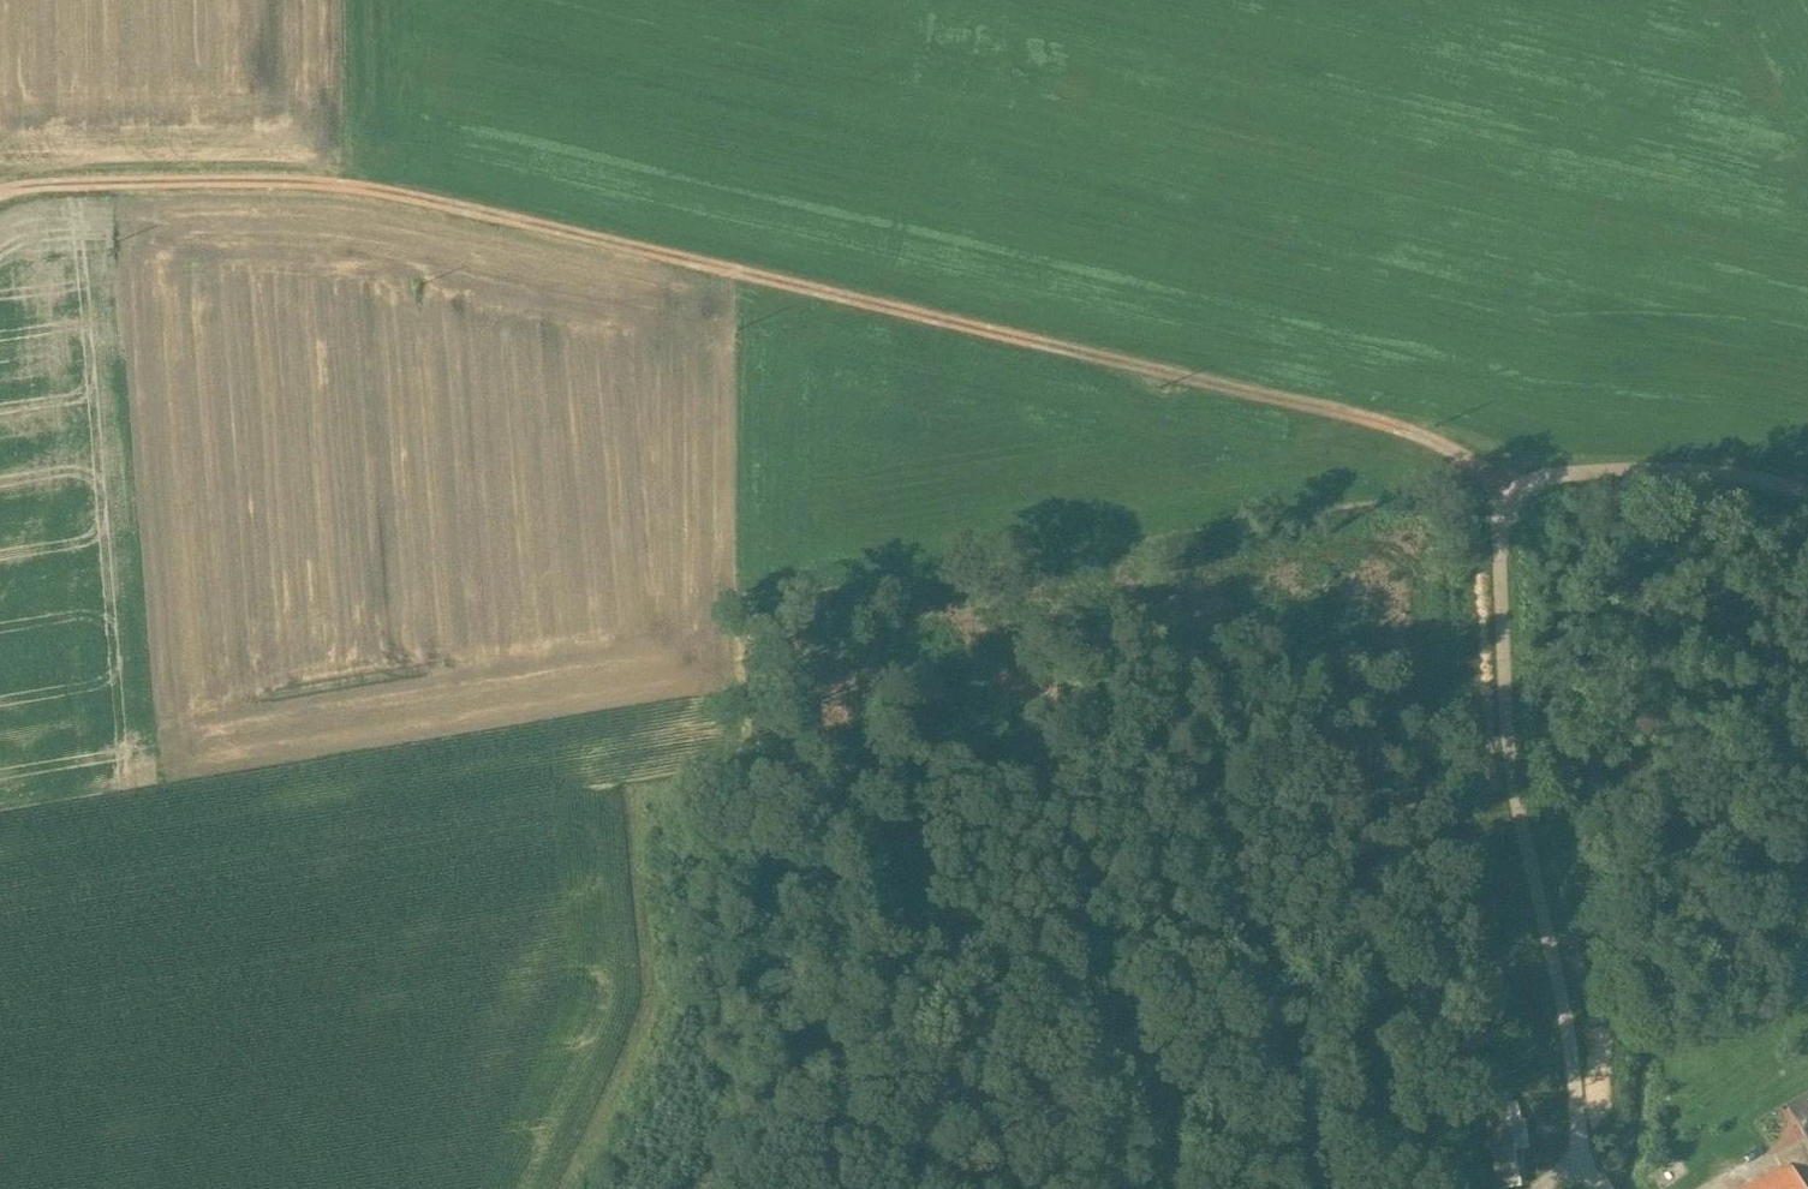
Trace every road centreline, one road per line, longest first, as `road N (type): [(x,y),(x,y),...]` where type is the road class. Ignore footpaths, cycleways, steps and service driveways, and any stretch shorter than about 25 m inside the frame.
road 1 (unclassified): [(1807,492),(1722,472),(1575,471),(1545,477),(1503,508),(1498,532),(1511,773),(1598,1187)]

